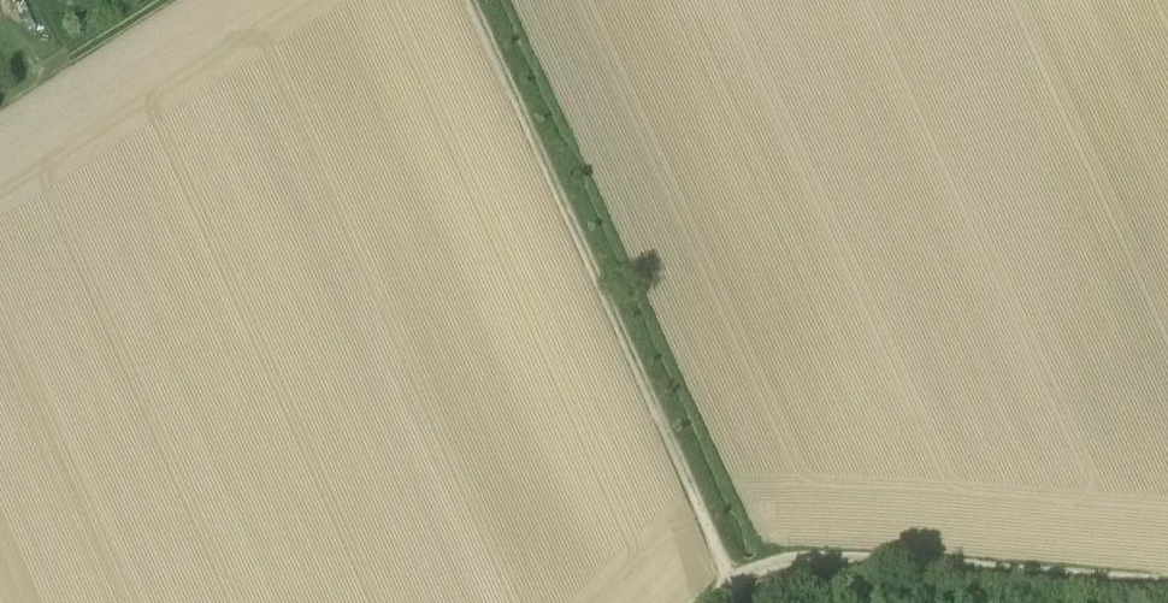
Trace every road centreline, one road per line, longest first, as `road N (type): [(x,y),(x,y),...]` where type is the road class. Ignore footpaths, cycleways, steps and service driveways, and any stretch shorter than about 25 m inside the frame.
road 1 (track): [(477,0),(706,500),(744,602)]
road 2 (track): [(1167,599),(834,579),(781,583),(754,602)]
road 3 (track): [(155,0),(0,95)]

